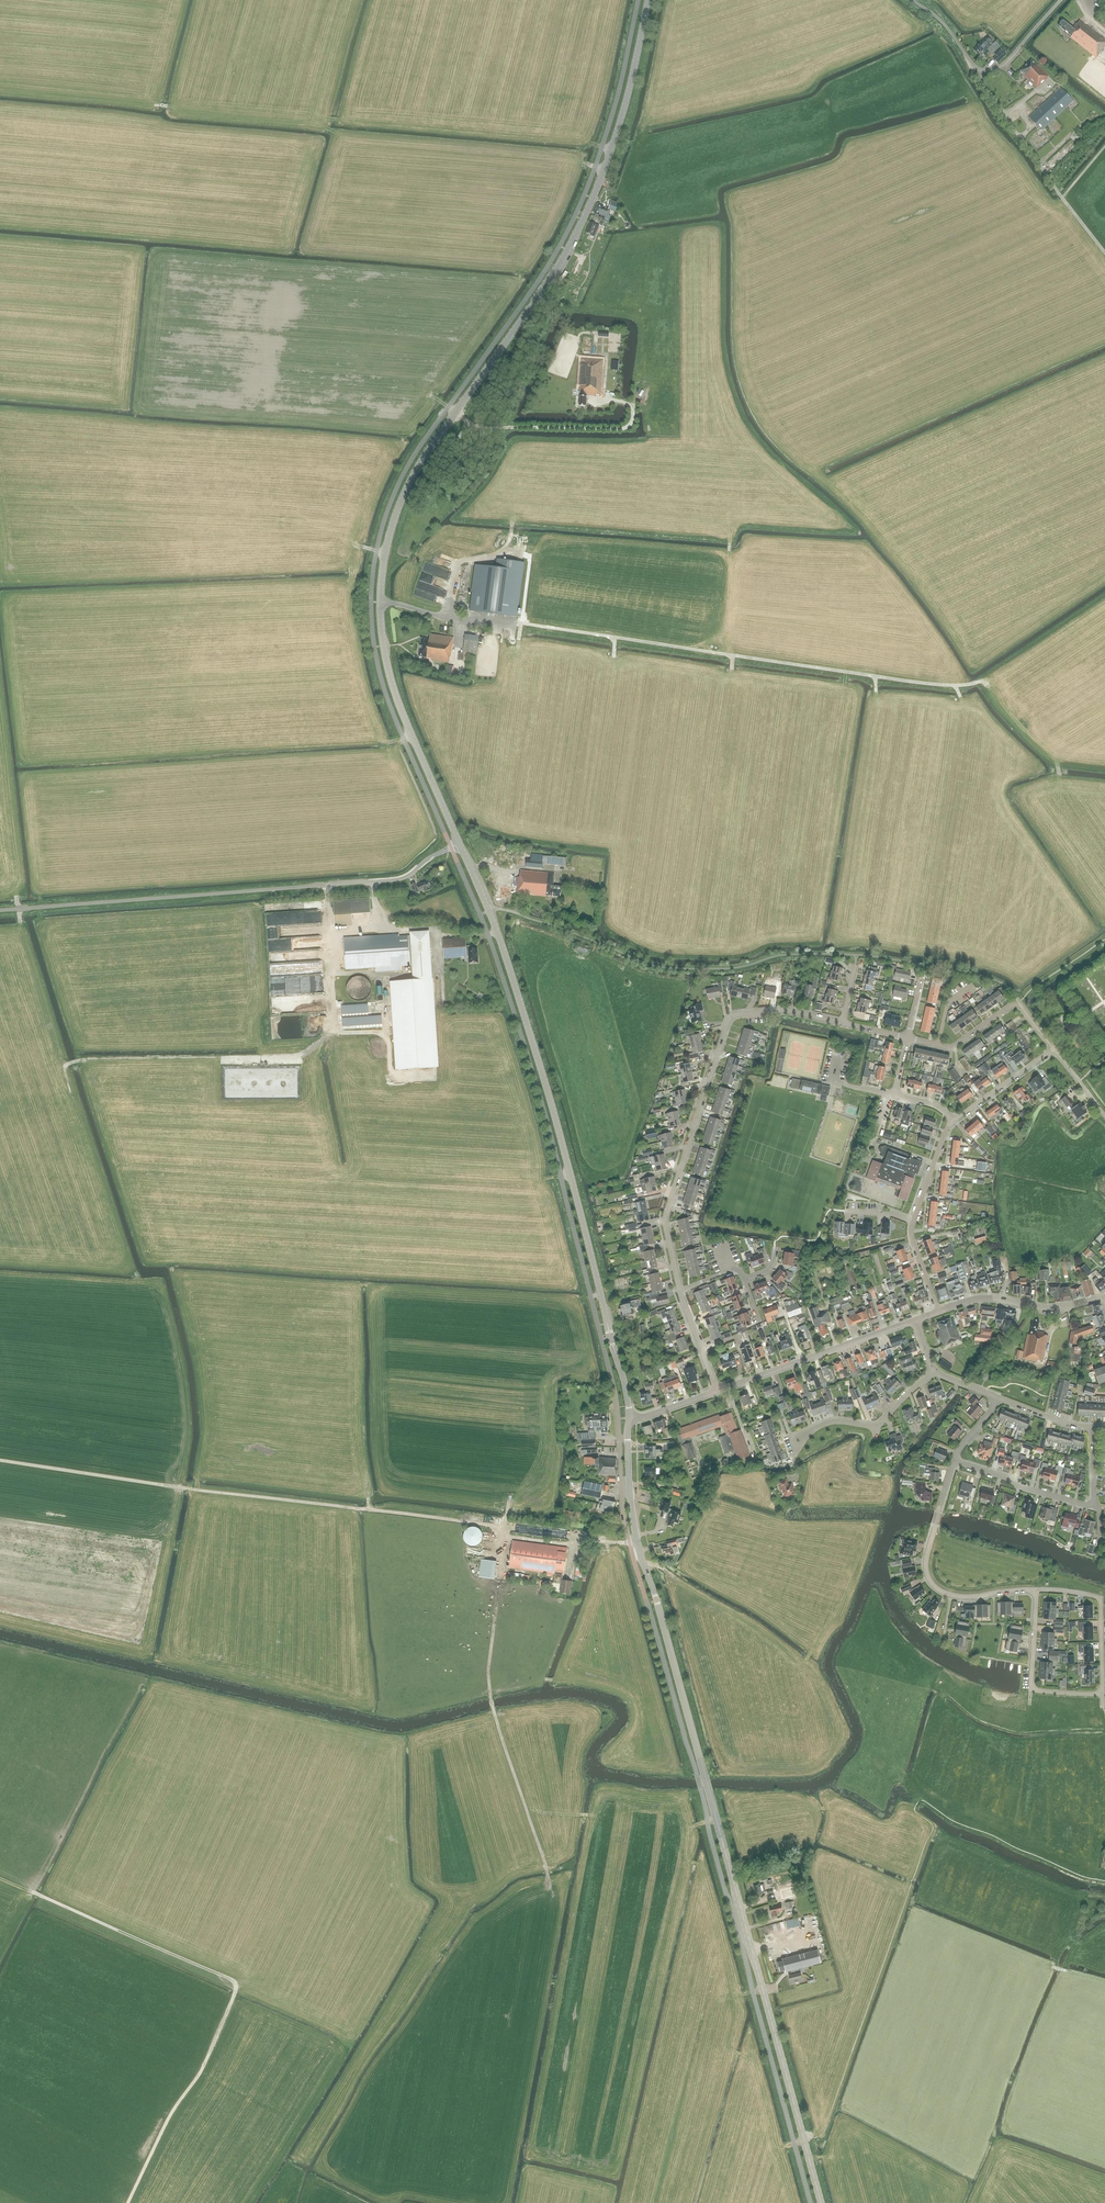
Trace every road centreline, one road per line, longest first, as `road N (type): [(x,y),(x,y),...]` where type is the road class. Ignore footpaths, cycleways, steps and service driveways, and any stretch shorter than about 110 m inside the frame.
road 1 (secondary): [(459,844),(390,677),(380,612),(386,551),(419,466),(580,226),(627,101),(649,0)]
road 2 (secondary): [(821,2202),(640,1551),(630,1490)]
road 3 (track): [(461,621),(987,686)]
road 4 (track): [(504,1536),(462,1521),(0,1460)]
road 5 (secondary): [(607,1319),(531,1037),(459,844)]
road 6 (unclassified): [(0,910),(395,880),(459,844)]
road 7 (track): [(128,2202),(204,2066),(236,1984),(34,1893)]
road 8 (residential): [(680,1290),(665,1218),(728,1021),(784,1011),(842,1023)]
road 9 (track): [(66,1065),(293,1056),(332,1033),(390,1032)]
road 10 (track): [(549,1883),(491,1700),(500,1580)]
road 11 (residential): [(1031,1690),(1103,1694),(1101,1598),(1037,1590)]
road 12 (tertiary): [(717,1391),(915,1320)]
road 13 (track): [(392,1067),(386,974),(328,975),(332,1033)]
road 14 (unclassified): [(1061,0),(1008,59),(986,70),(913,0)]
road 15 (residential): [(1037,1590),(970,1597),(940,1590),(926,1566),(936,1524)]
road 16 (tertiary): [(939,1311),(978,1298),(1052,1308),(1104,1297)]
road 17 (residential): [(1096,1502),(1019,1486),(954,1461)]
road 18 (track): [(1104,252),(1020,137)]
road 19 (residential): [(816,1428),(838,1421),(877,1427),(931,1371)]
road 20 (residential): [(907,1037),(952,1047),(1017,1001)]
road 21 (residential): [(954,1120),(1054,1049)]

